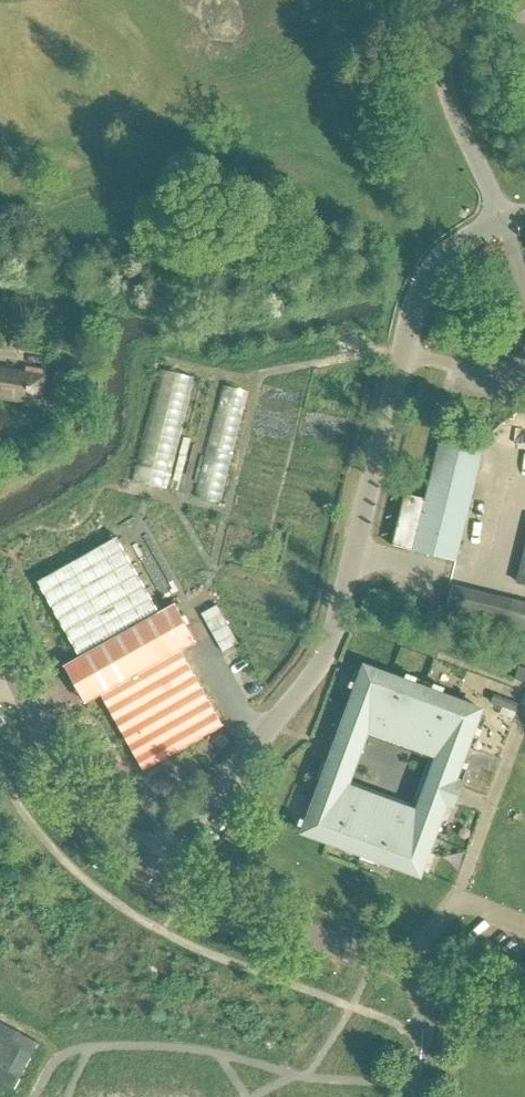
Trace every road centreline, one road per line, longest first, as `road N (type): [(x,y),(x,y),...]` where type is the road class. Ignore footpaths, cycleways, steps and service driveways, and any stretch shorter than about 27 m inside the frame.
road 1 (unclassified): [(156,865),(314,674),(329,644),(416,309),(433,274),(467,241),(524,215)]
road 2 (unclassified): [(156,865),(270,921),(524,1015)]
road 3 (unclassified): [(0,642),(69,778),(97,817),(156,865)]

